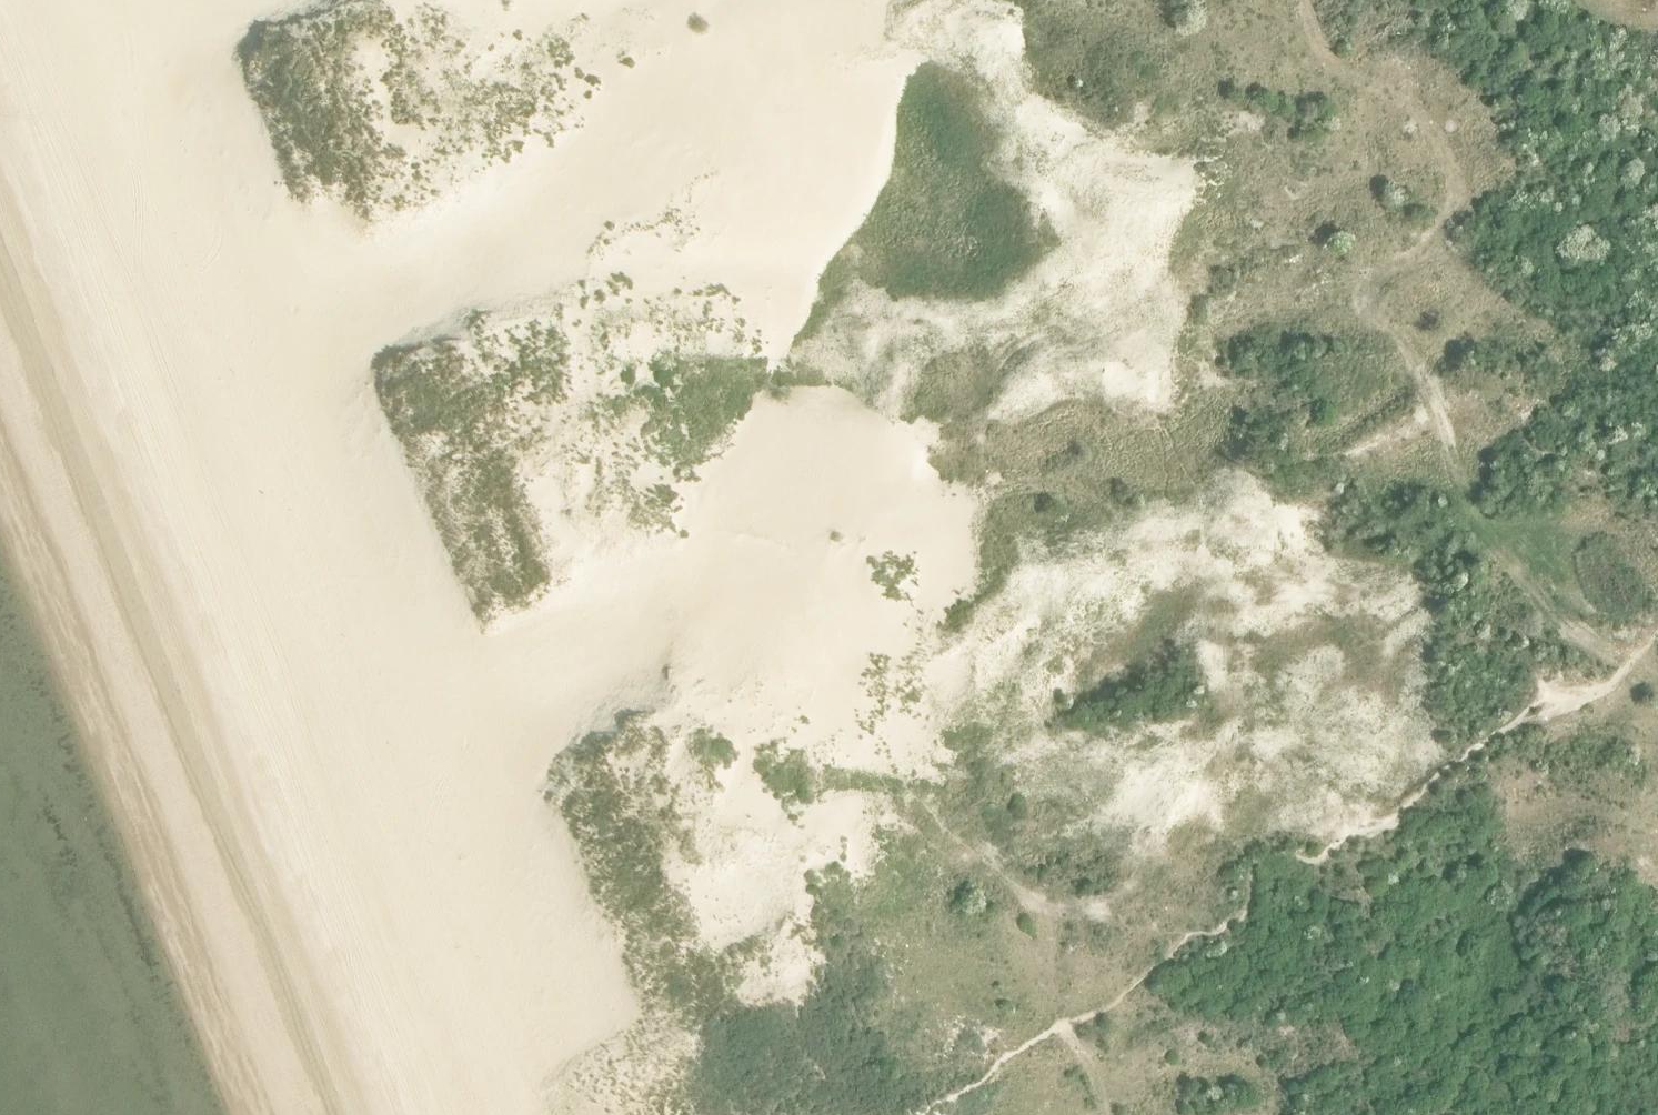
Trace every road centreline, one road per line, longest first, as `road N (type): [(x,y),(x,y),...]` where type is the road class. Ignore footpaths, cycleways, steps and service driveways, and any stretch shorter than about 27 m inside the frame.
road 1 (track): [(1657,691),(1563,614),(1491,533),(1414,357),(1370,315),(1369,271),(1435,237),(1452,214),(1456,181),(1417,110),(1323,58),(1301,0)]

